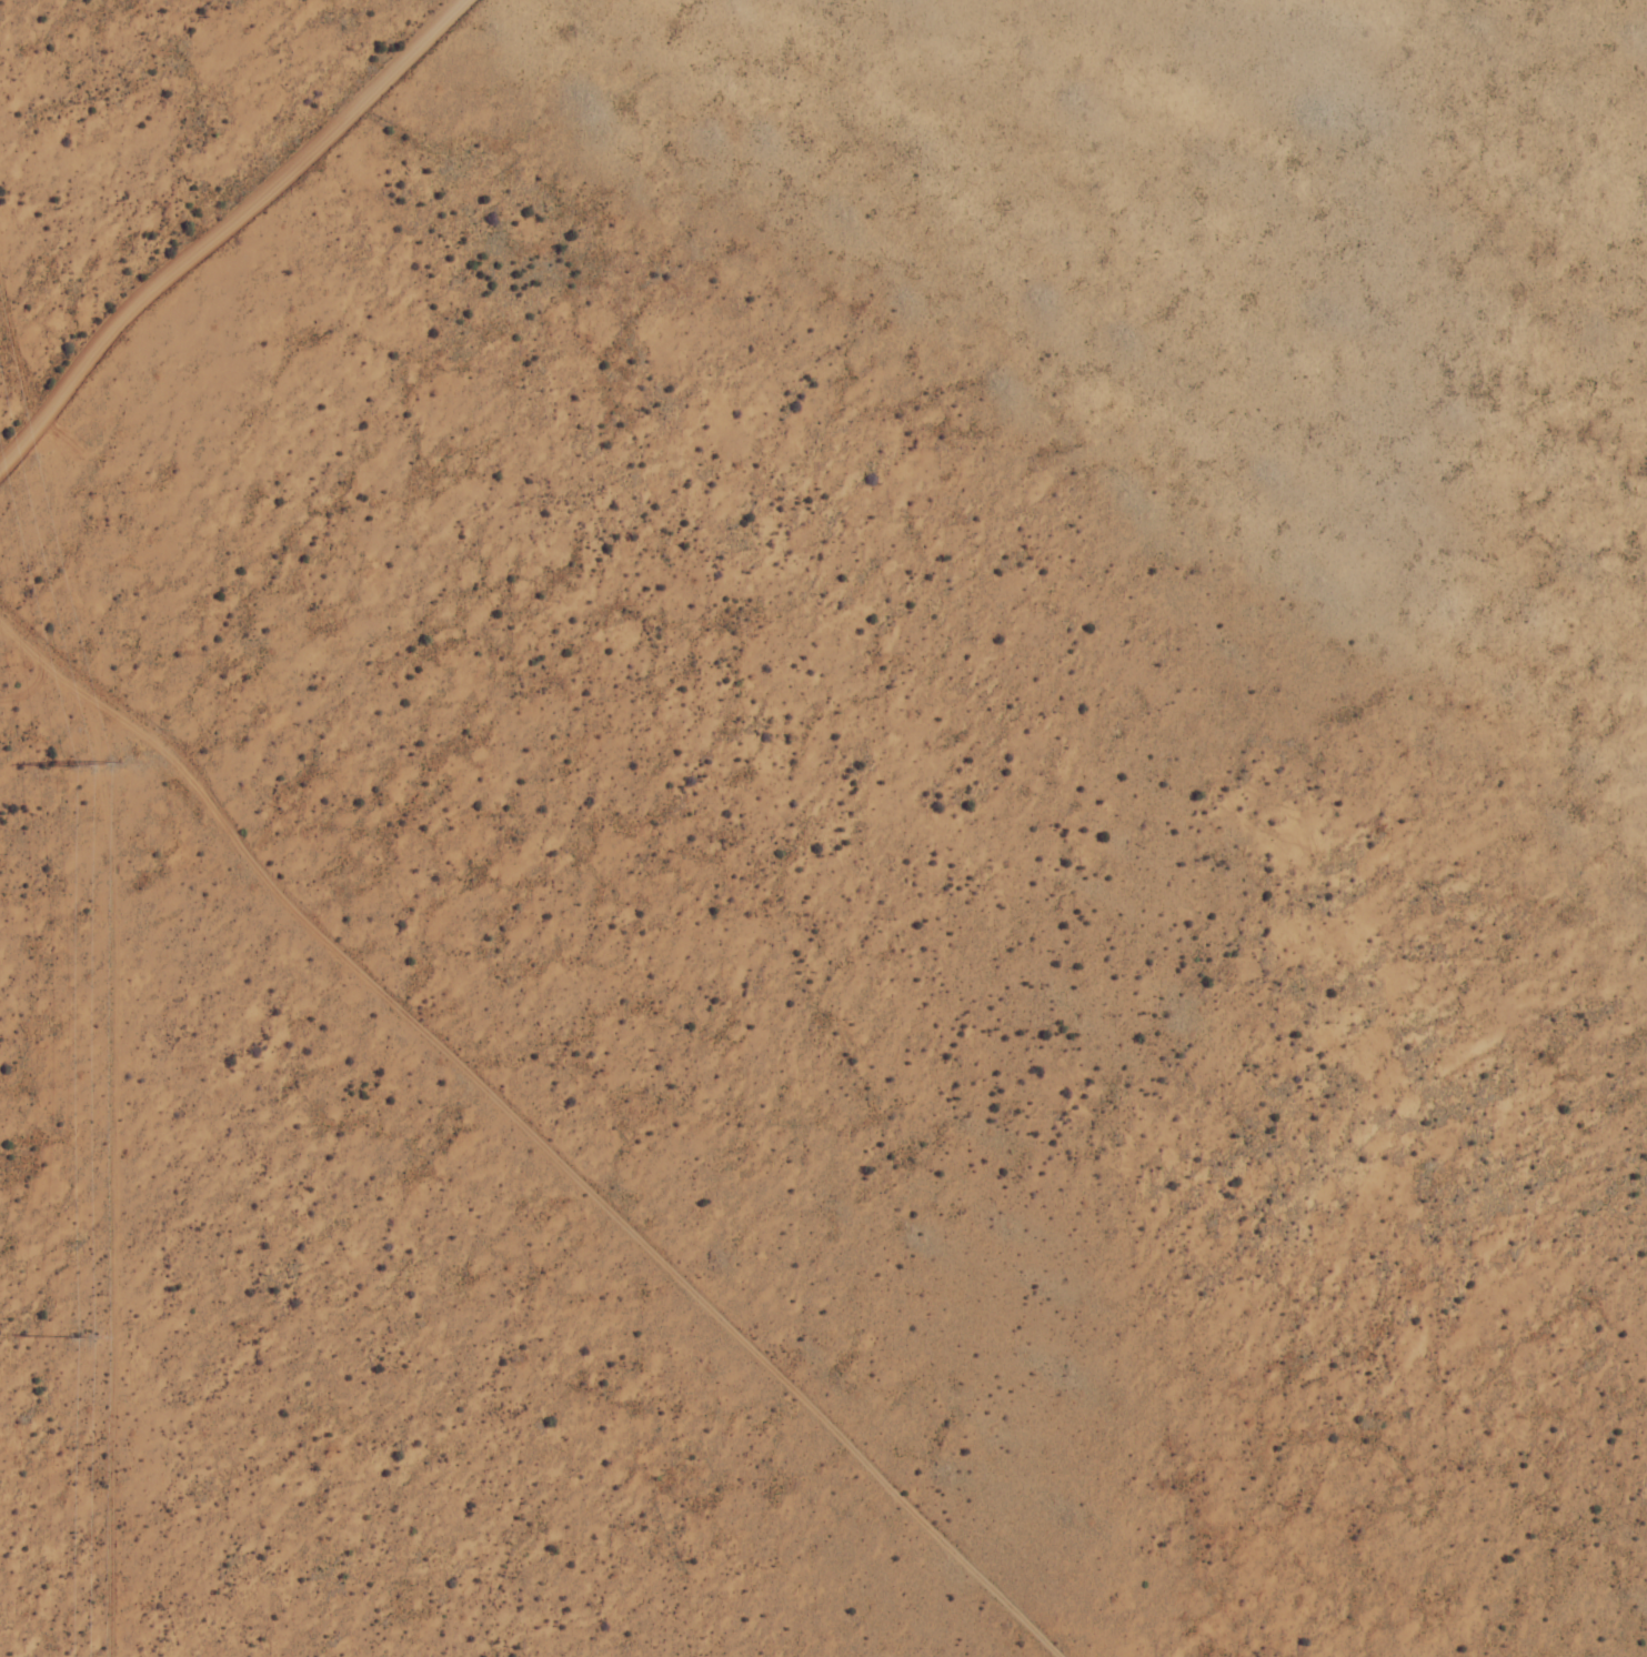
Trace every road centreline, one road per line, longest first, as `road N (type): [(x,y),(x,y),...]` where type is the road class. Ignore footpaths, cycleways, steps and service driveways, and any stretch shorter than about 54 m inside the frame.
road 1 (track): [(1053,1656),(260,878),(167,744),(73,684),(0,614)]
road 2 (residential): [(0,465),(120,321),(267,193),(464,0)]

